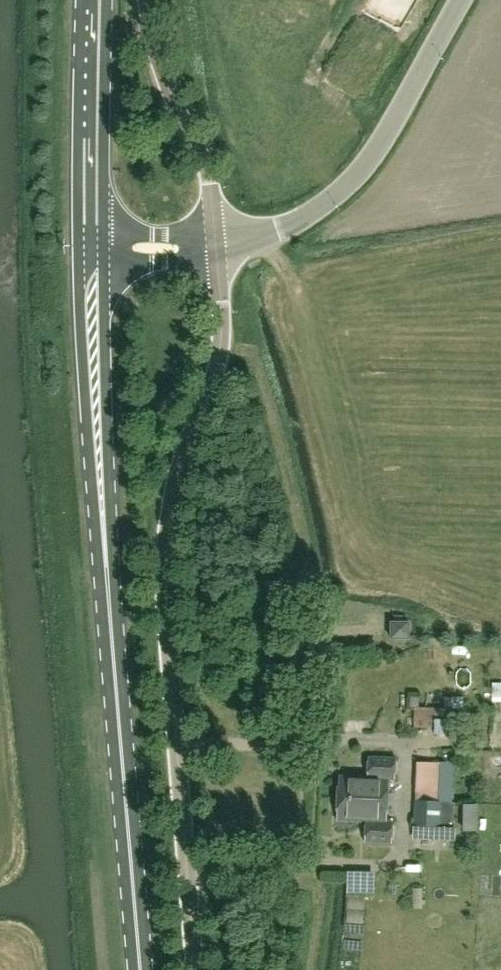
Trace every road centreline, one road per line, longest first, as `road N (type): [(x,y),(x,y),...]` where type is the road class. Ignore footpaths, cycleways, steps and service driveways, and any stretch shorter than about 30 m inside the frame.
road 1 (unclassified): [(195,969),(164,545),(178,470),(221,345),(220,246)]
road 2 (primary): [(140,969),(85,250)]
road 3 (tertiary): [(460,0),(381,143),(343,189),(283,226),(220,246)]
road 4 (unclassified): [(220,246),(205,169),(165,78),(146,0)]
road 5 (primary): [(85,250),(91,0)]
road 6 (tertiary): [(85,250),(220,246)]

